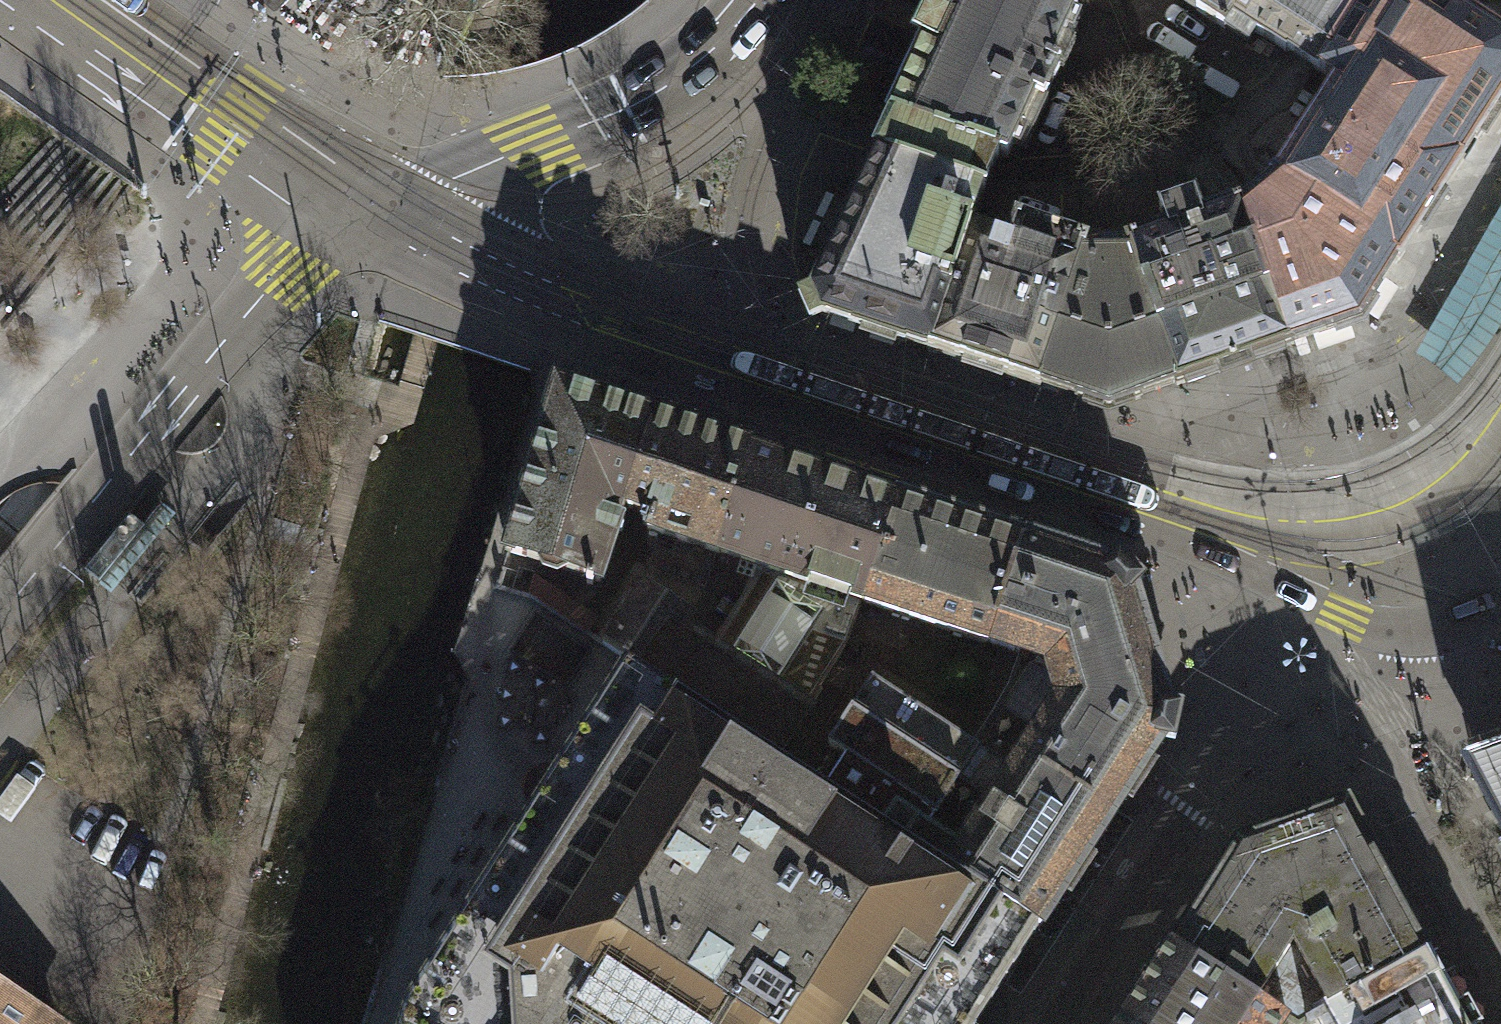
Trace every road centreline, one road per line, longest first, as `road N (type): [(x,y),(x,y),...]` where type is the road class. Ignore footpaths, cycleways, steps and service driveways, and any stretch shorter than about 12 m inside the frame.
road 1 (tertiary): [(336,217),(463,289),(555,327),(1185,548)]
road 2 (tertiary): [(336,217),(280,272),(0,615)]
road 3 (tertiary): [(754,0),(687,71),(624,108),(536,149),(396,187),(336,217)]
road 4 (tertiary): [(3,0),(336,217)]
road 5 (unclassified): [(1500,986),(1403,808),(1407,631)]
road 6 (residential): [(1041,1023),(1183,803),(1247,731)]
road 7 (tertiary): [(1185,548),(1337,616),(1407,631)]
road 8 (residential): [(1185,548),(1247,731)]
road 9 (residential): [(1247,731),(1407,631)]

